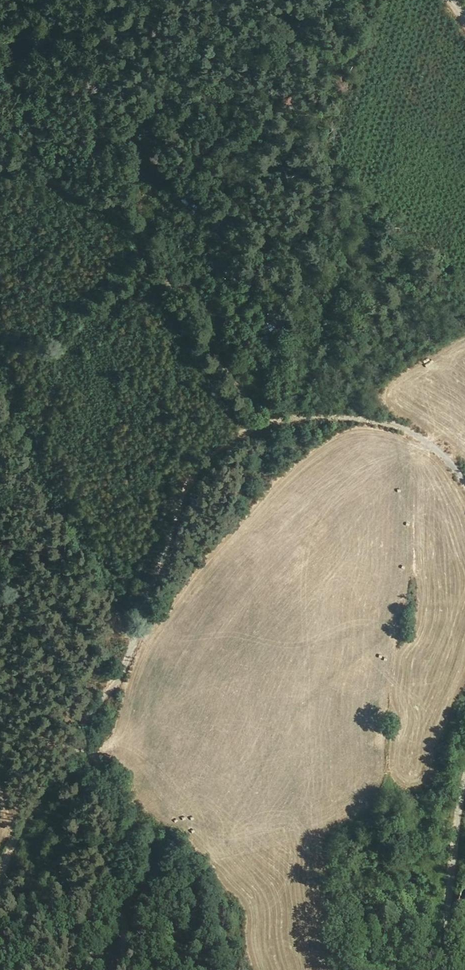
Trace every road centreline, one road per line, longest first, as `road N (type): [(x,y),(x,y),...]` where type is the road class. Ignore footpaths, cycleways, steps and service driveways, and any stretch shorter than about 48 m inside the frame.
road 1 (track): [(0,881),(74,740),(129,667),(167,548),(221,445),(309,417),(406,424),(464,475)]
road 2 (track): [(266,431),(105,213),(0,172)]
road 3 (track): [(74,740),(109,773),(112,887),(125,941),(116,969)]
road 4 (track): [(447,969),(464,791)]

